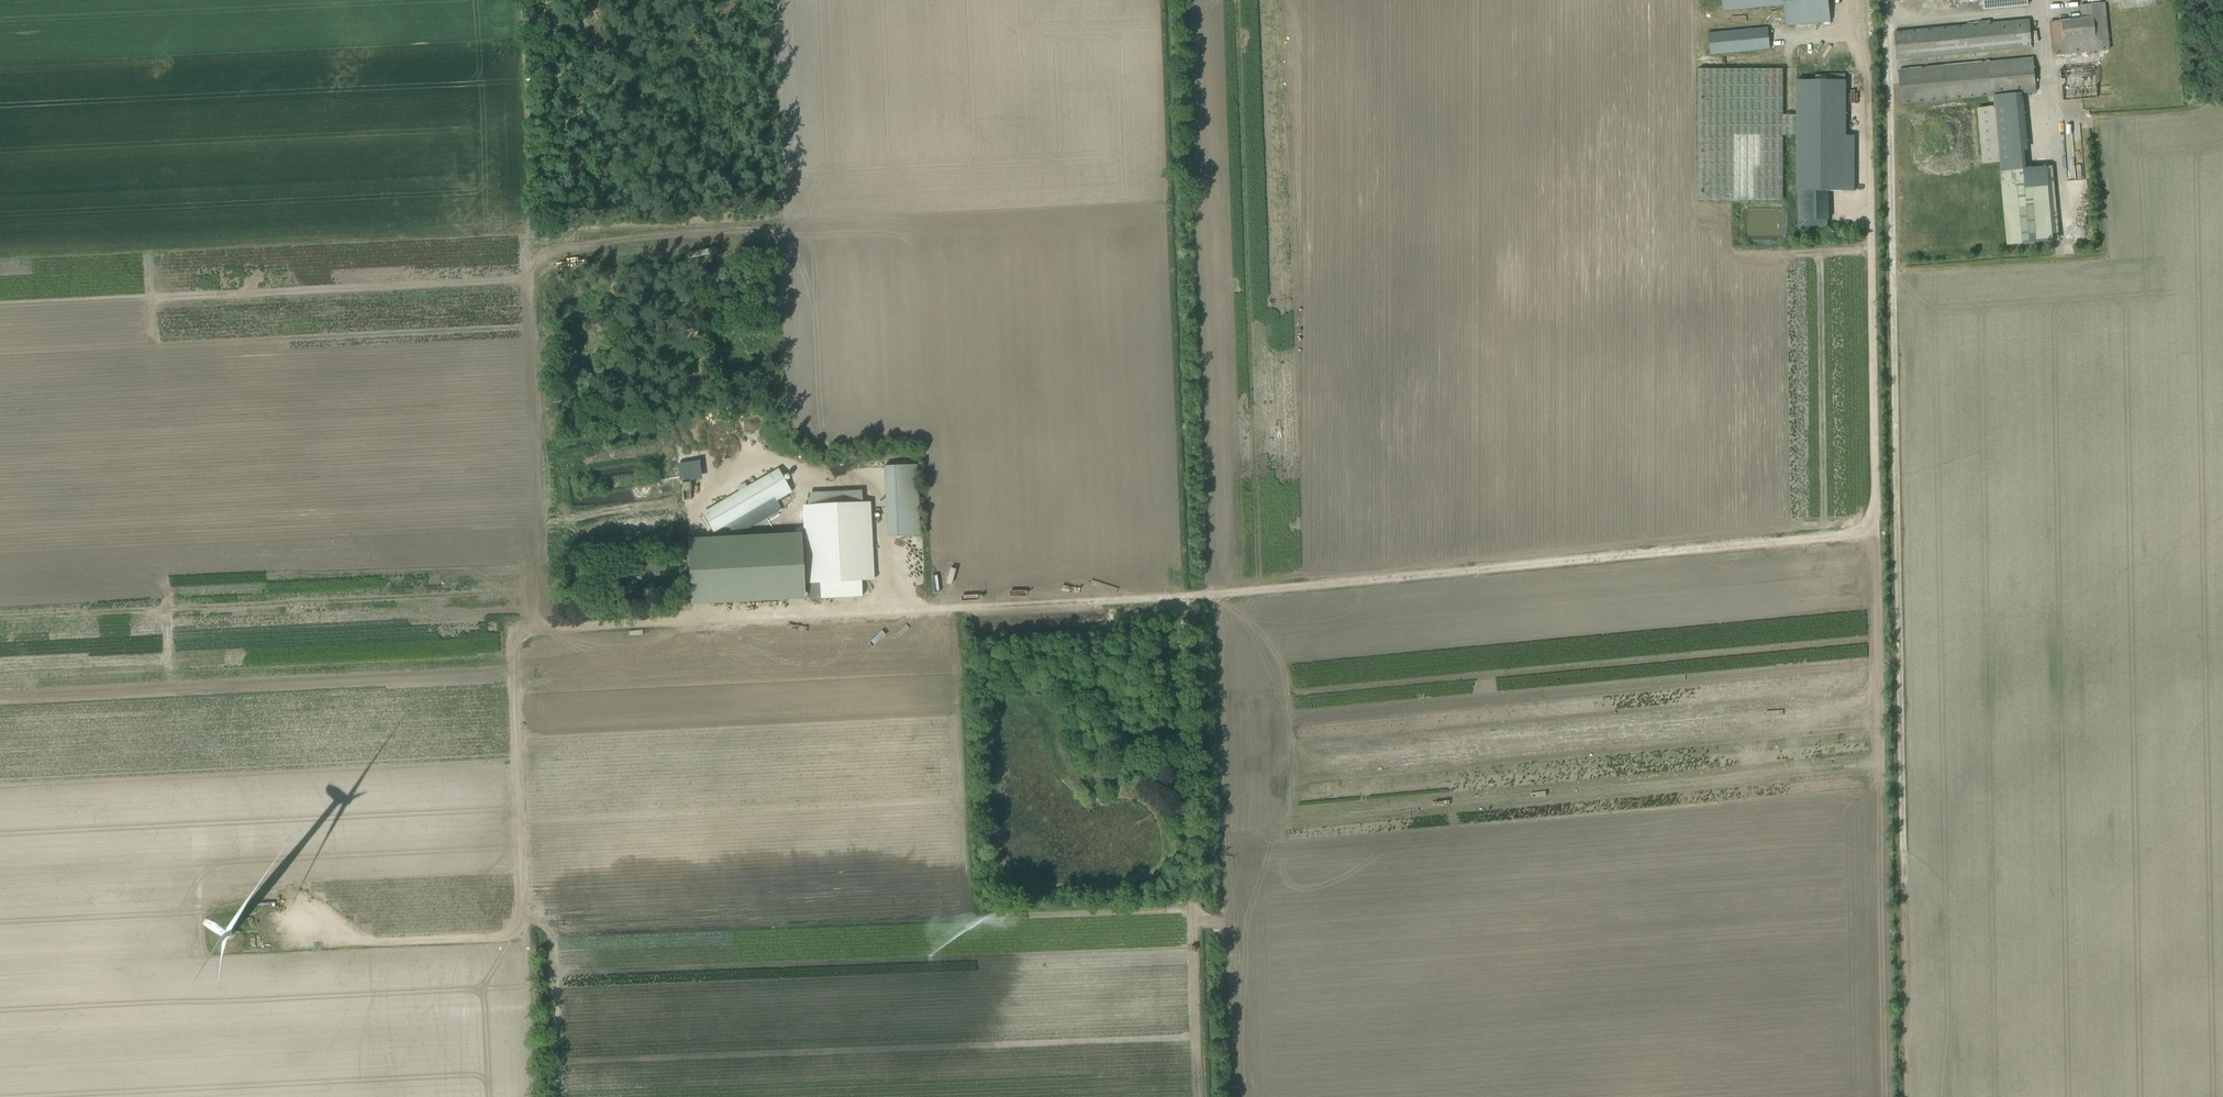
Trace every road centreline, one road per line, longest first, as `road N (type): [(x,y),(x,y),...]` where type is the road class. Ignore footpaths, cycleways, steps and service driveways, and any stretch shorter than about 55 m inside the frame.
road 1 (track): [(1871,235),(1875,507),(1866,528),(1843,536),(1208,596),(535,630),(521,640),(515,661),(522,913),(513,929),(360,942),(277,902)]
road 2 (track): [(1907,1096),(1888,74)]

